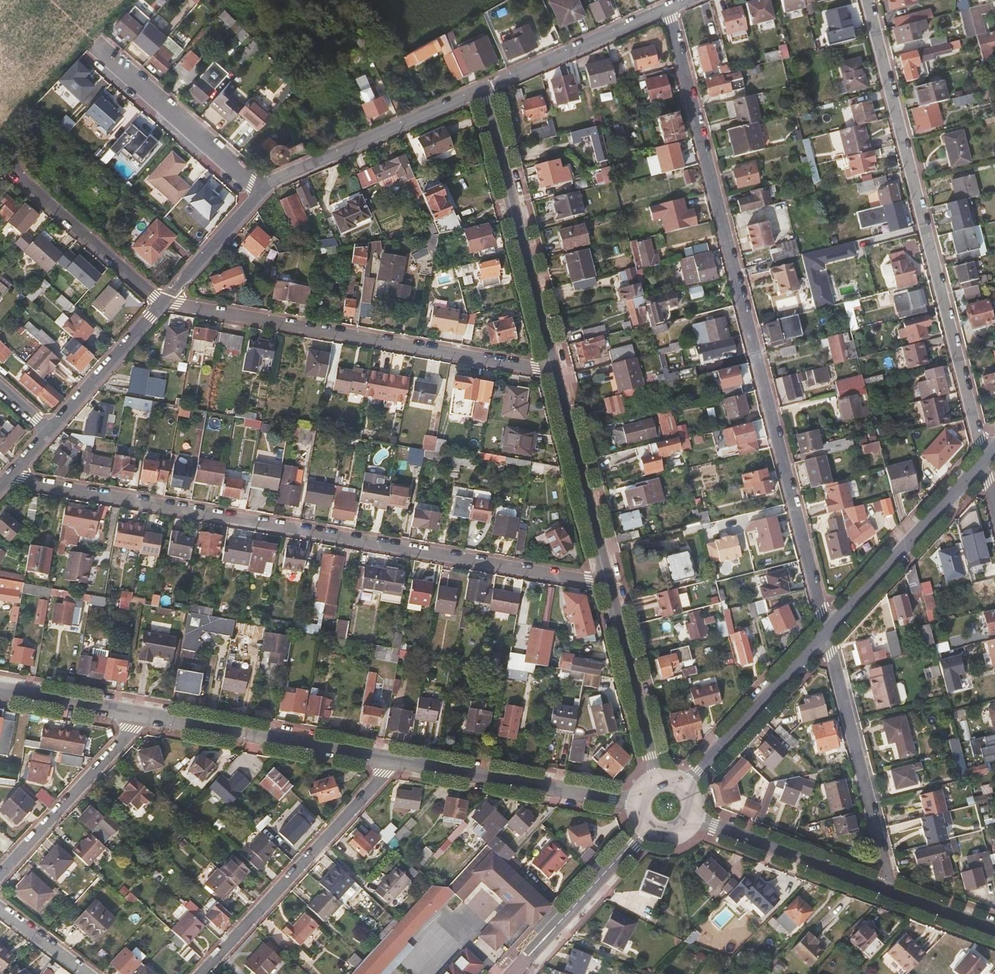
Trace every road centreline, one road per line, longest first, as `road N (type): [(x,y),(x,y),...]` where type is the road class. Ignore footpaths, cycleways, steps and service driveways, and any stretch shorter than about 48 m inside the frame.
road 1 (residential): [(667,7),(825,635)]
road 2 (residential): [(11,476),(608,584)]
road 3 (residential): [(983,459),(867,0)]
road 4 (residential): [(164,302),(554,371)]
road 5 (residential): [(554,371),(483,89)]
road 6 (residential): [(199,973),(393,762)]
road 7 (residential): [(825,635),(891,897)]
road 8 (residential): [(141,714),(393,762)]
road 9 (residential): [(393,762),(640,806)]
road 10 (residential): [(483,89),(261,192)]
road 11 (residential): [(825,635),(983,459)]
road 12 (residential): [(608,584),(554,371)]
road 13 (residential): [(689,819),(891,897)]
road 14 (residential): [(0,876),(141,714)]
road 15 (residential): [(102,48),(261,192)]
road 16 (residential): [(684,789),(825,635)]
road 17 (residential): [(657,783),(608,584)]
road 18 (residential): [(667,7),(483,89)]
road 19 (residential): [(512,973),(649,827)]
road 20 (residential): [(13,171),(164,302)]
road 21 (residential): [(164,302),(51,432)]
road 22 (residential): [(261,192),(164,302)]
road 23 (residential): [(0,688),(141,714)]

